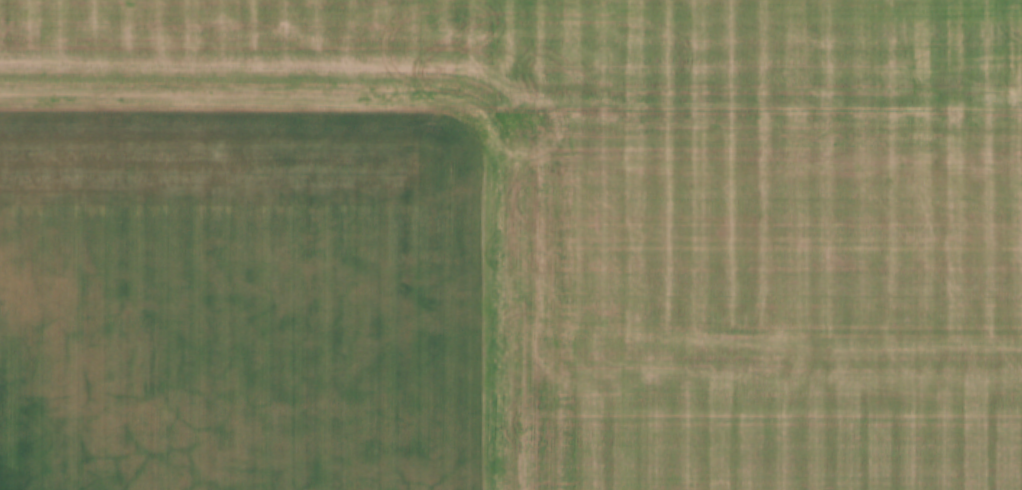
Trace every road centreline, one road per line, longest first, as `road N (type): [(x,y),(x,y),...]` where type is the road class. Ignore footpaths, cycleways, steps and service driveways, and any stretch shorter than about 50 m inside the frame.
road 1 (track): [(0,107),(1021,113)]

